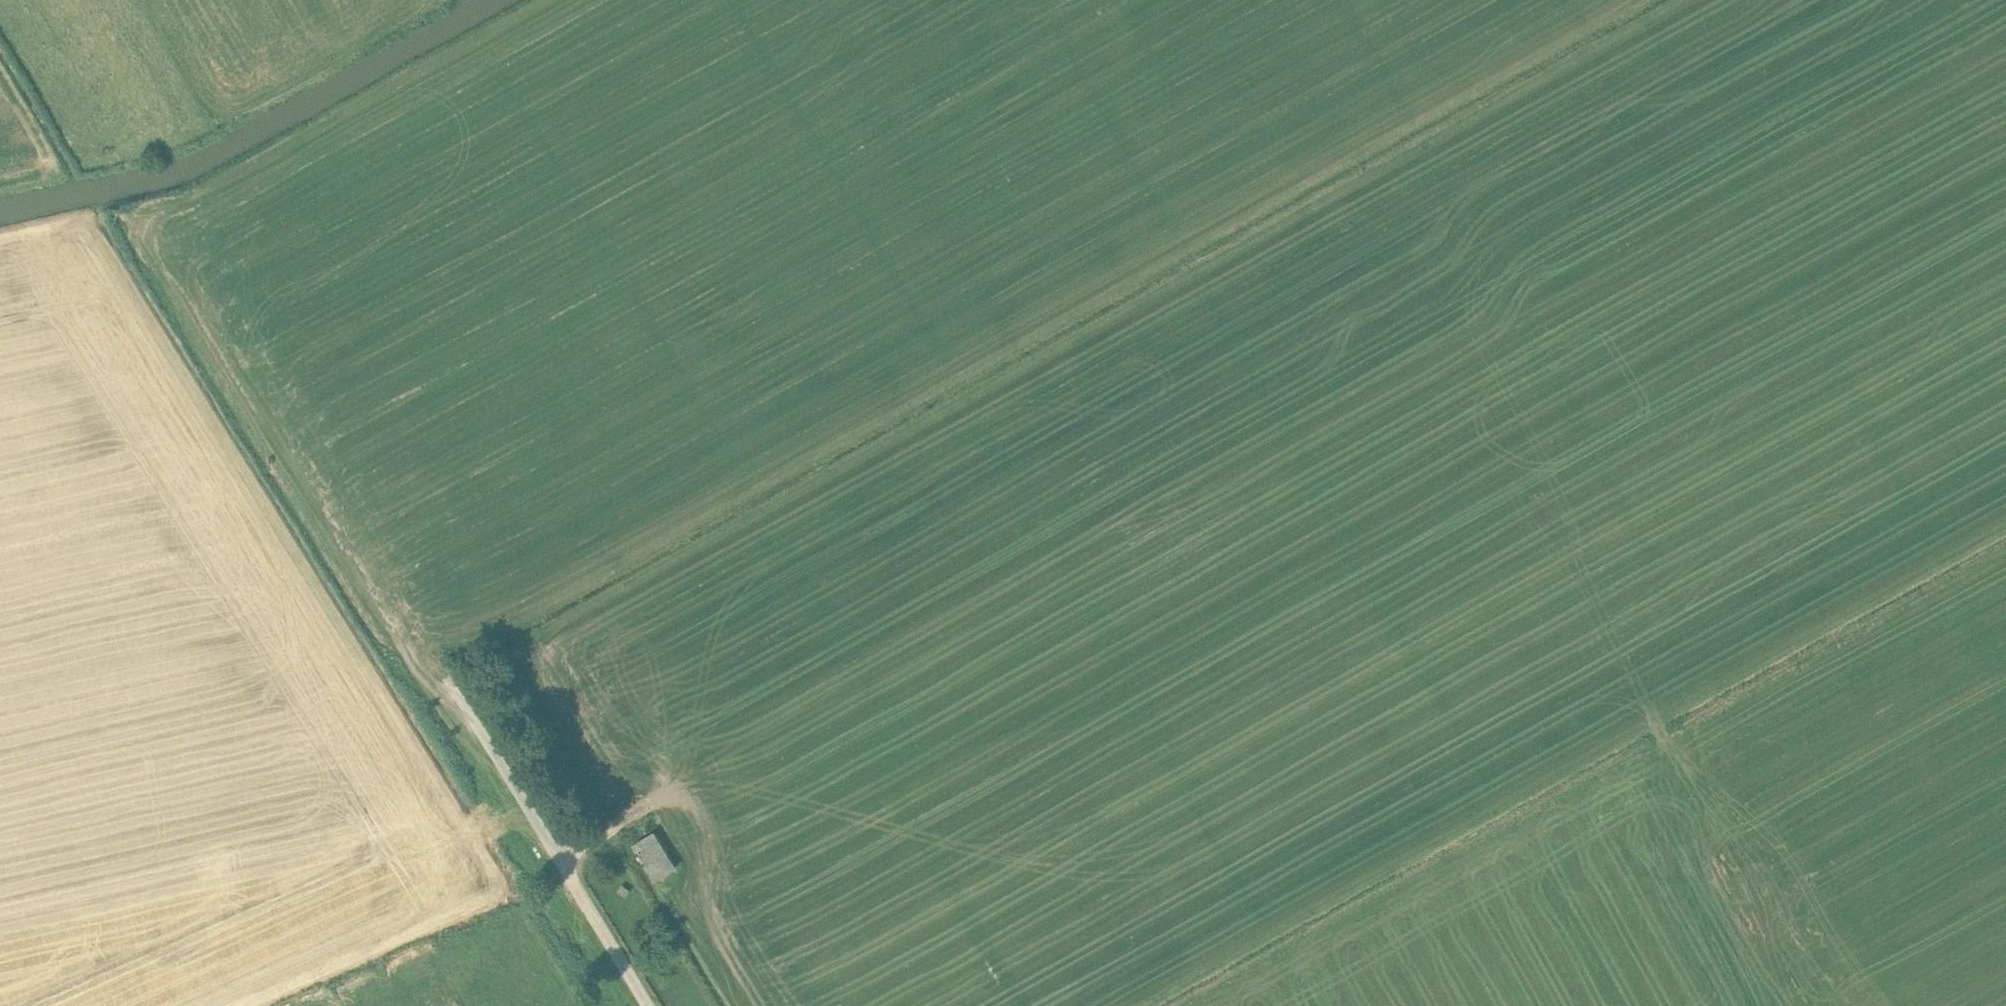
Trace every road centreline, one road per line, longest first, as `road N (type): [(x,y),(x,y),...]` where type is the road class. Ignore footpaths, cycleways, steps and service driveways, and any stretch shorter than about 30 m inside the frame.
road 1 (unclassified): [(651,1005),(476,721)]

